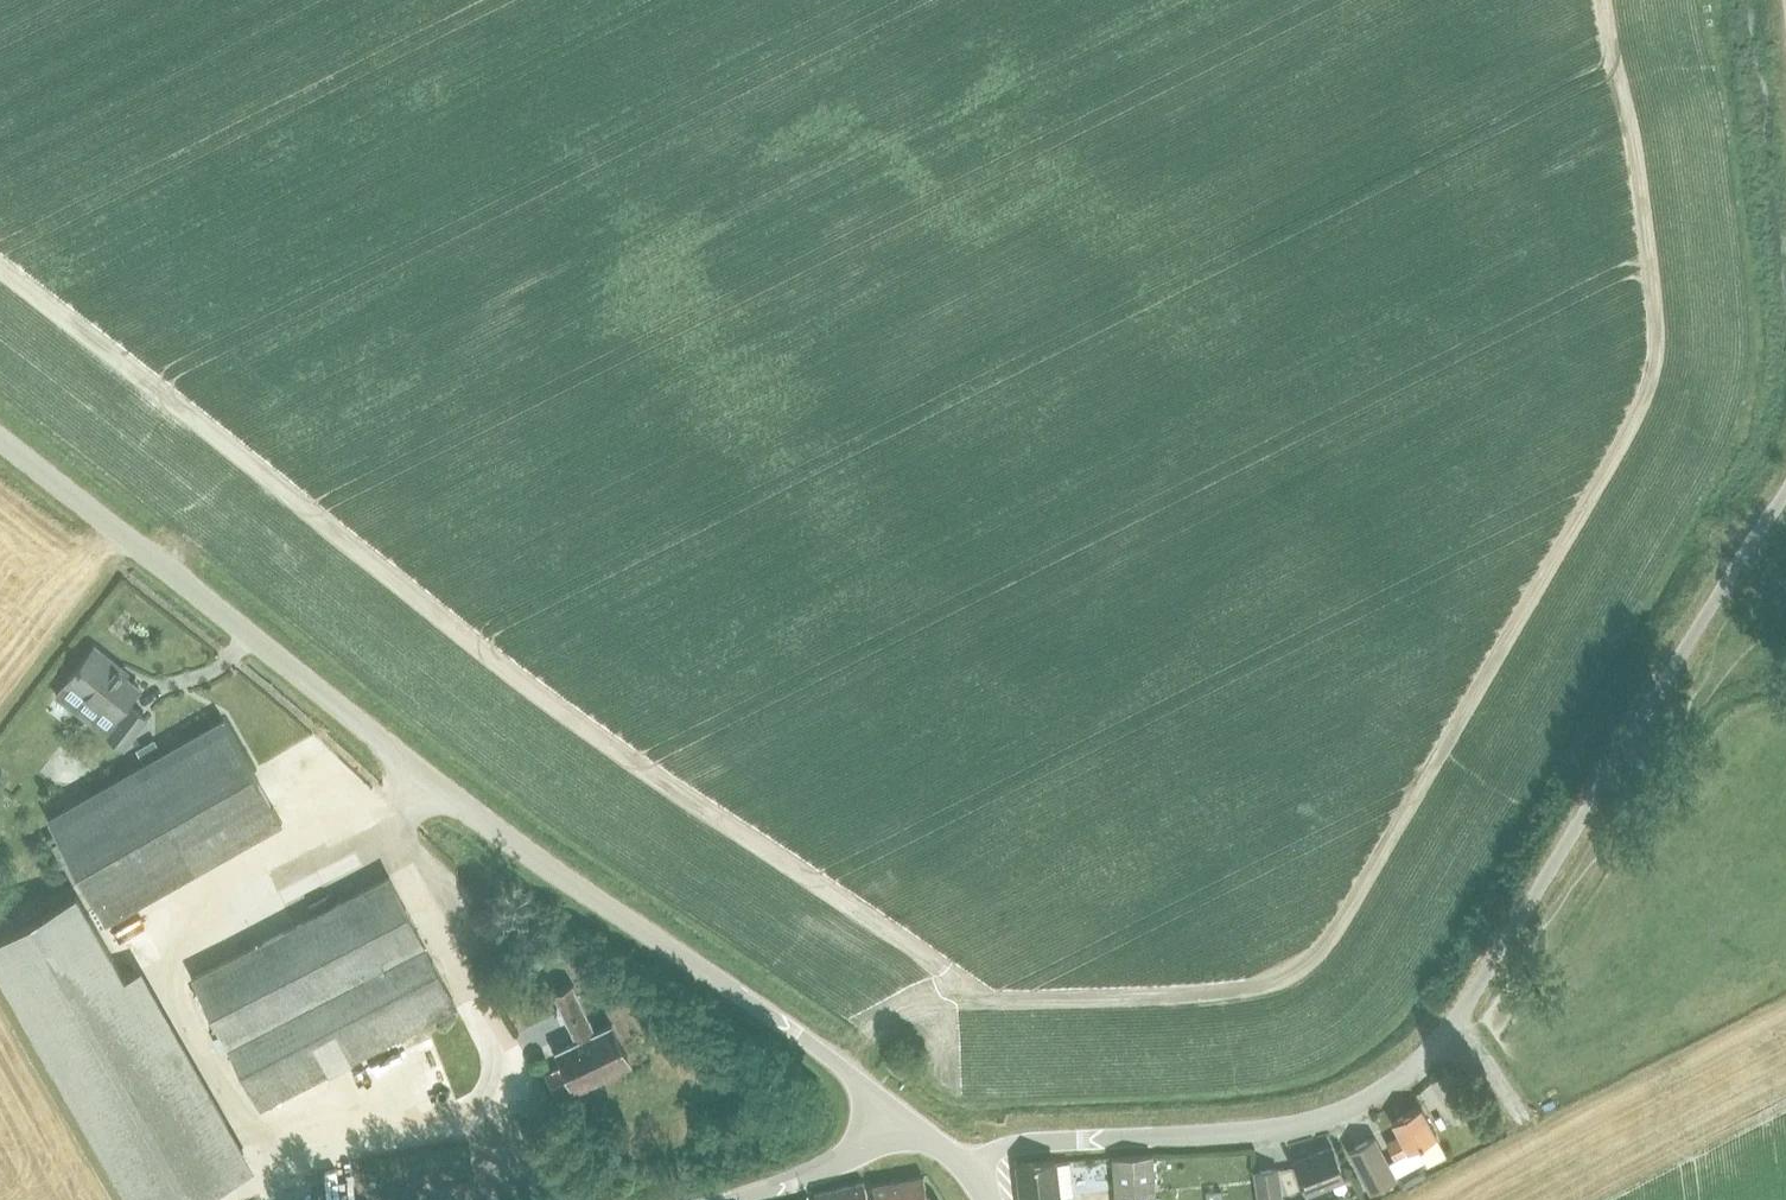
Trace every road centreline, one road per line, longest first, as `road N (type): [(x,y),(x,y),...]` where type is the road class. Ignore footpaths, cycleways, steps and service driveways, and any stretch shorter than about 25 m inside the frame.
road 1 (unclassified): [(978,1174),(1023,1149),(1329,1123),(1416,1082),(1785,490)]
road 2 (tertiary): [(894,1114),(335,700),(0,437)]
road 3 (tertiary): [(736,1199),(853,1156),(894,1114)]

